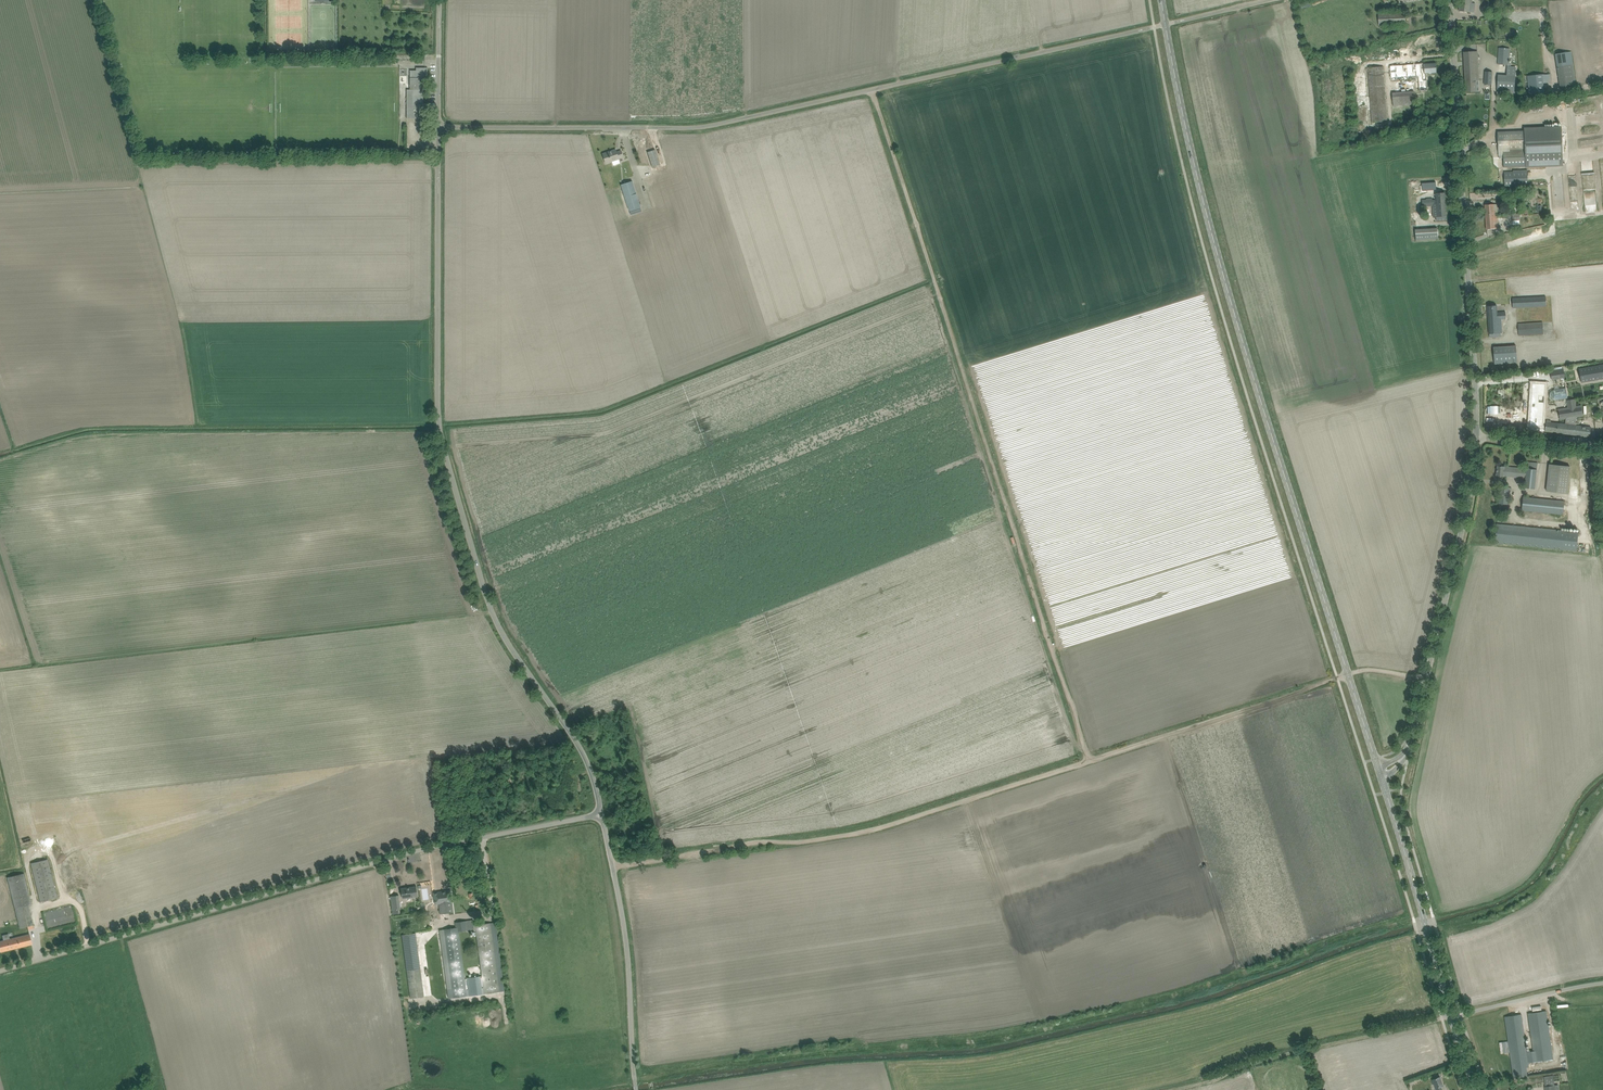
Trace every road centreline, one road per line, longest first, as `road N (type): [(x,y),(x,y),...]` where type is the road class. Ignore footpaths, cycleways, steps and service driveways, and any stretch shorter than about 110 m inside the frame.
road 1 (track): [(615,868),(878,828),(1359,671),(1427,678)]
road 2 (secondary): [(1378,767),(1210,229),(1165,24)]
road 3 (unclassified): [(437,124),(703,126),(1165,24)]
road 4 (unclassified): [(605,815),(581,745),(493,617),(441,440),(437,124)]
road 5 (track): [(1088,759),(873,90)]
road 6 (unclassified): [(0,971),(409,849),(605,815)]
road 7 (unclassified): [(1475,436),(1449,0)]
road 8 (unclassified): [(1406,752),(1470,494),(1475,436)]
road 9 (track): [(1161,1089),(1442,1019)]
road 10 (unclassified): [(636,1089),(629,966),(605,815)]
road 11 (secondary): [(1452,1017),(1382,778)]
road 12 (unclassified): [(1602,983),(1461,1015)]
road 13 (unclassified): [(1475,436),(1602,450)]
road 14 (residential): [(437,124),(439,0)]

